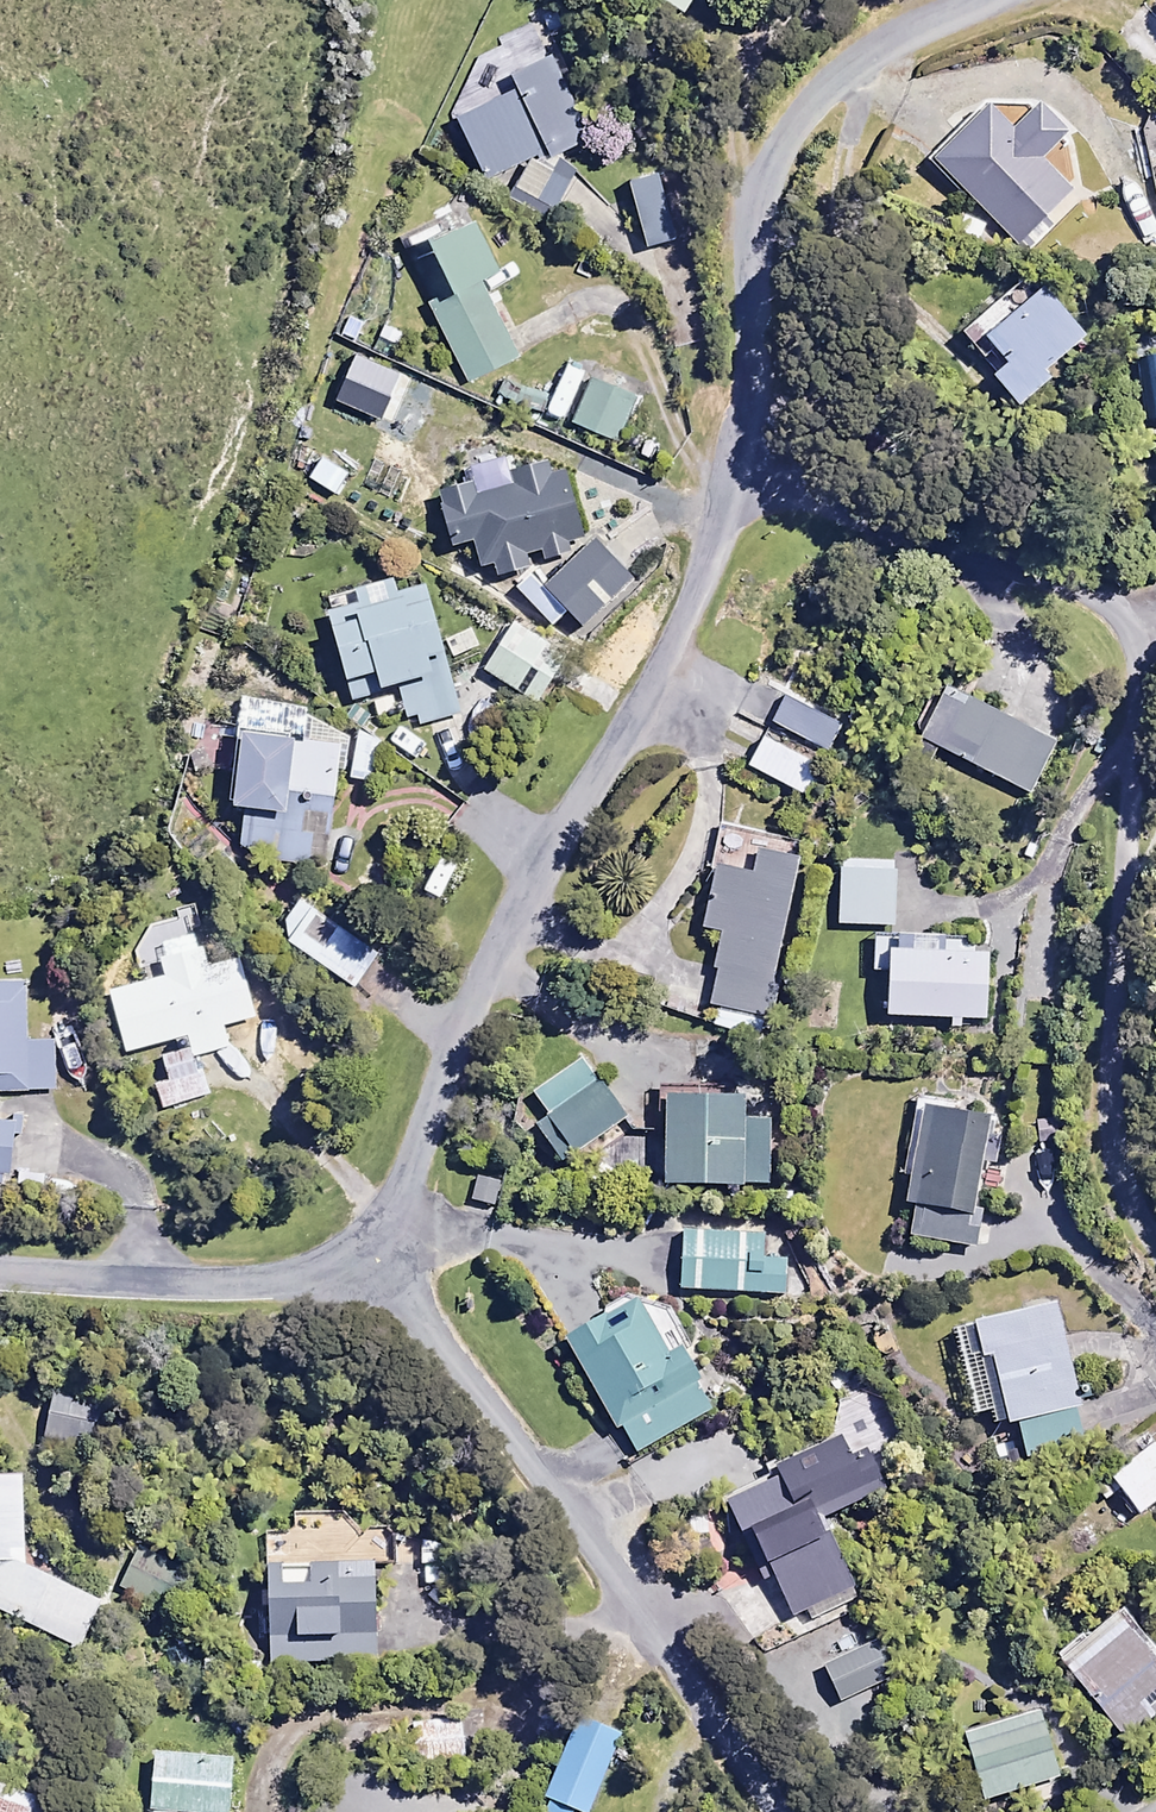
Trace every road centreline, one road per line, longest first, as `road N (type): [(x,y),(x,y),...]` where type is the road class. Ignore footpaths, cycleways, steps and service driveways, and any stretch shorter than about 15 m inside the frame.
road 1 (residential): [(1155,1245),(1121,1188),(1109,1119),(1141,686),(1125,630),(1104,607),(1057,587),(732,476)]
road 2 (unclassified): [(366,1240),(397,1200),(487,970),(541,864),(680,637),(732,476)]
road 3 (residential): [(366,1240),(651,1623),(778,1811)]
road 4 (unclassified): [(732,476),(754,344),(759,199),(784,143),(861,61),(980,0)]
road 5 (unclassified): [(0,1272),(267,1283),(322,1268),(366,1240)]

